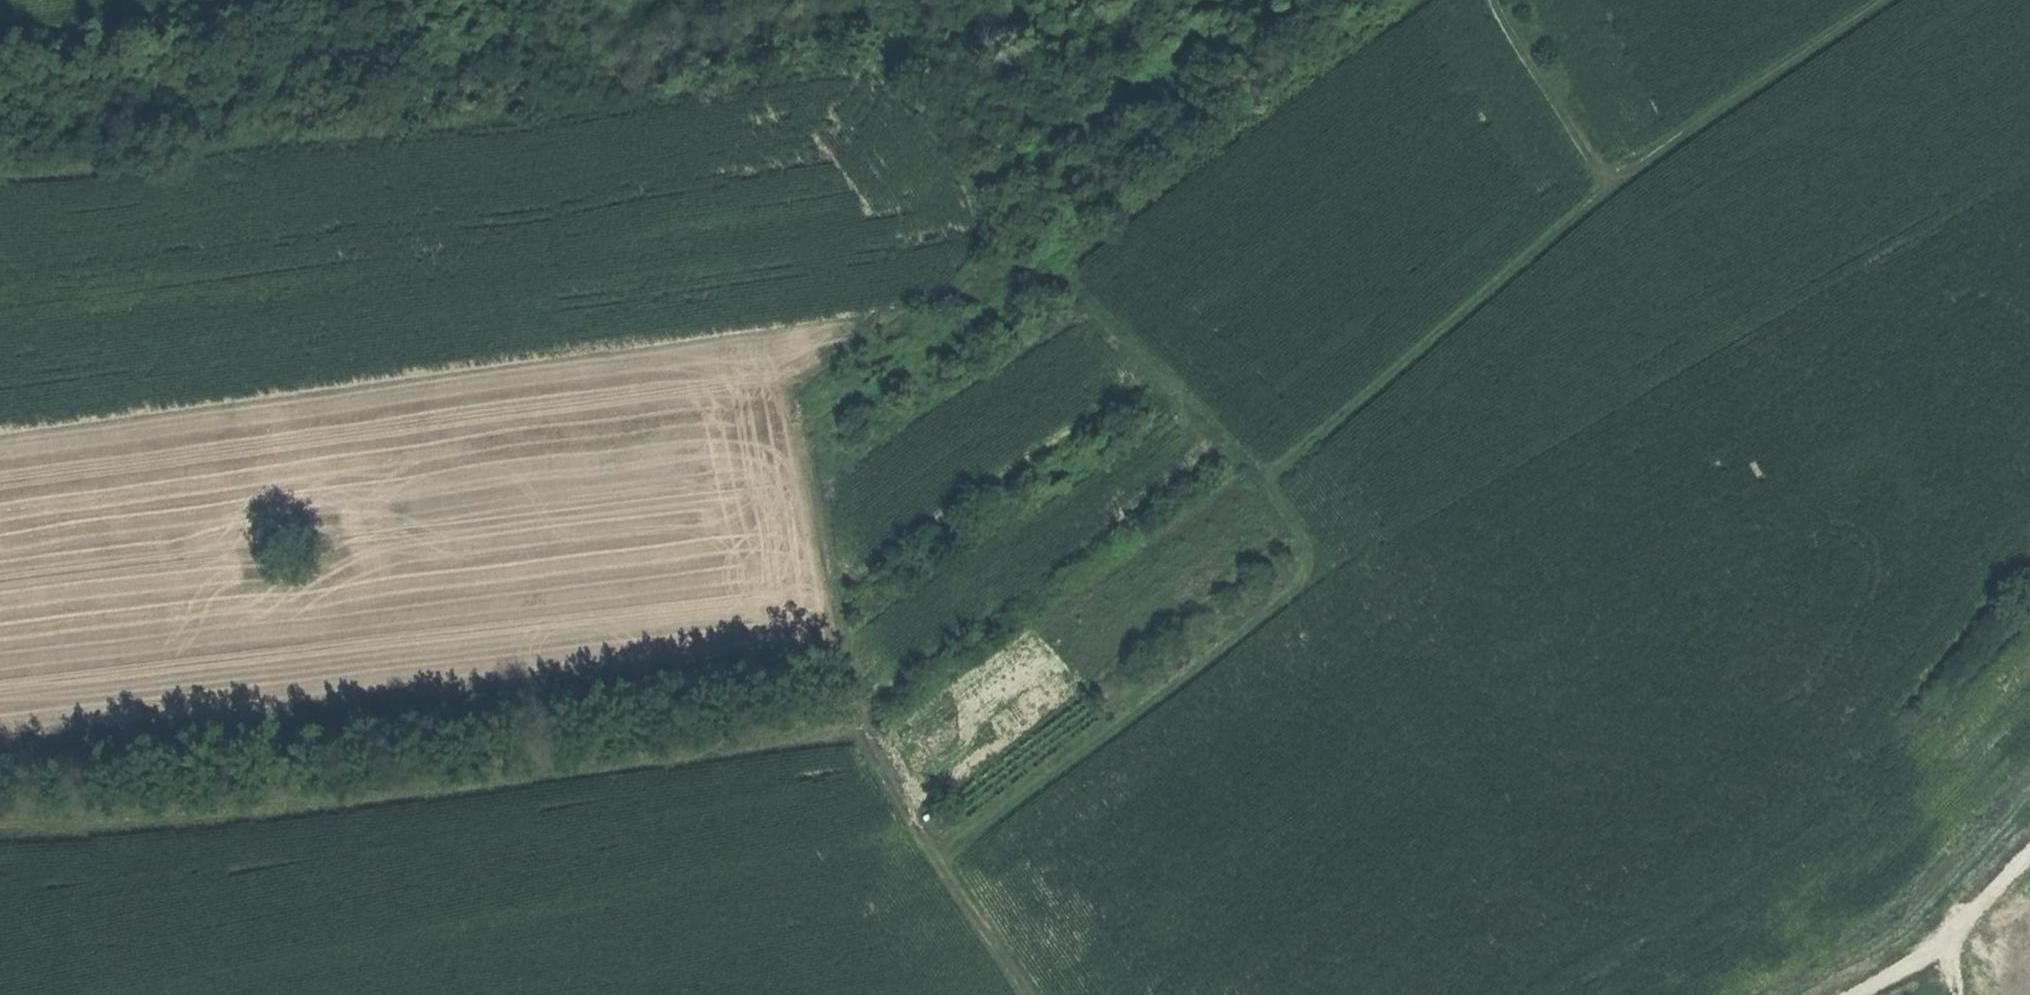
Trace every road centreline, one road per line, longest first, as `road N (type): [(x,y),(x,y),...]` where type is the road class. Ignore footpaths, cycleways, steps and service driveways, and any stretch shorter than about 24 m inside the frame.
road 1 (track): [(938,861),(1303,586),(1311,552),(1275,498),(1285,475),(1627,179),(1898,0)]
road 2 (track): [(1027,994),(879,762),(854,702),(837,613)]
road 3 (track): [(2029,857),(1946,946),(1864,994)]

